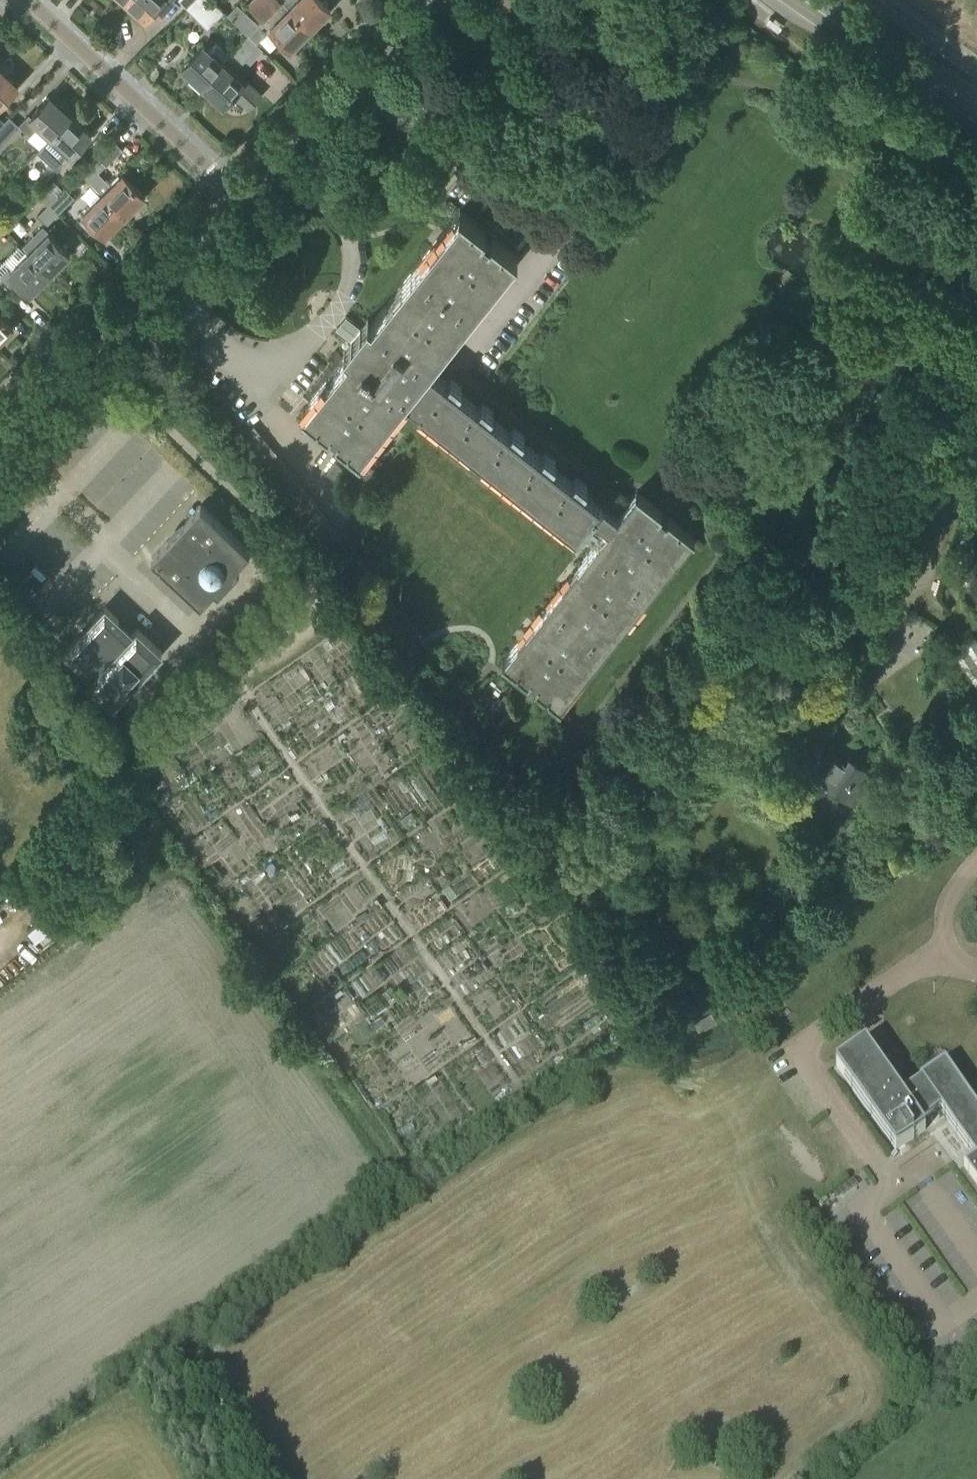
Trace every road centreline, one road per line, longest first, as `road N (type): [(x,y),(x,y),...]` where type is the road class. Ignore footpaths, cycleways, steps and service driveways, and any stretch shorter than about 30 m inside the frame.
road 1 (tertiary): [(0,434),(239,198)]
road 2 (residential): [(239,198),(27,0)]
road 3 (tertiary): [(239,198),(441,0)]
road 4 (primary): [(976,117),(803,0)]

